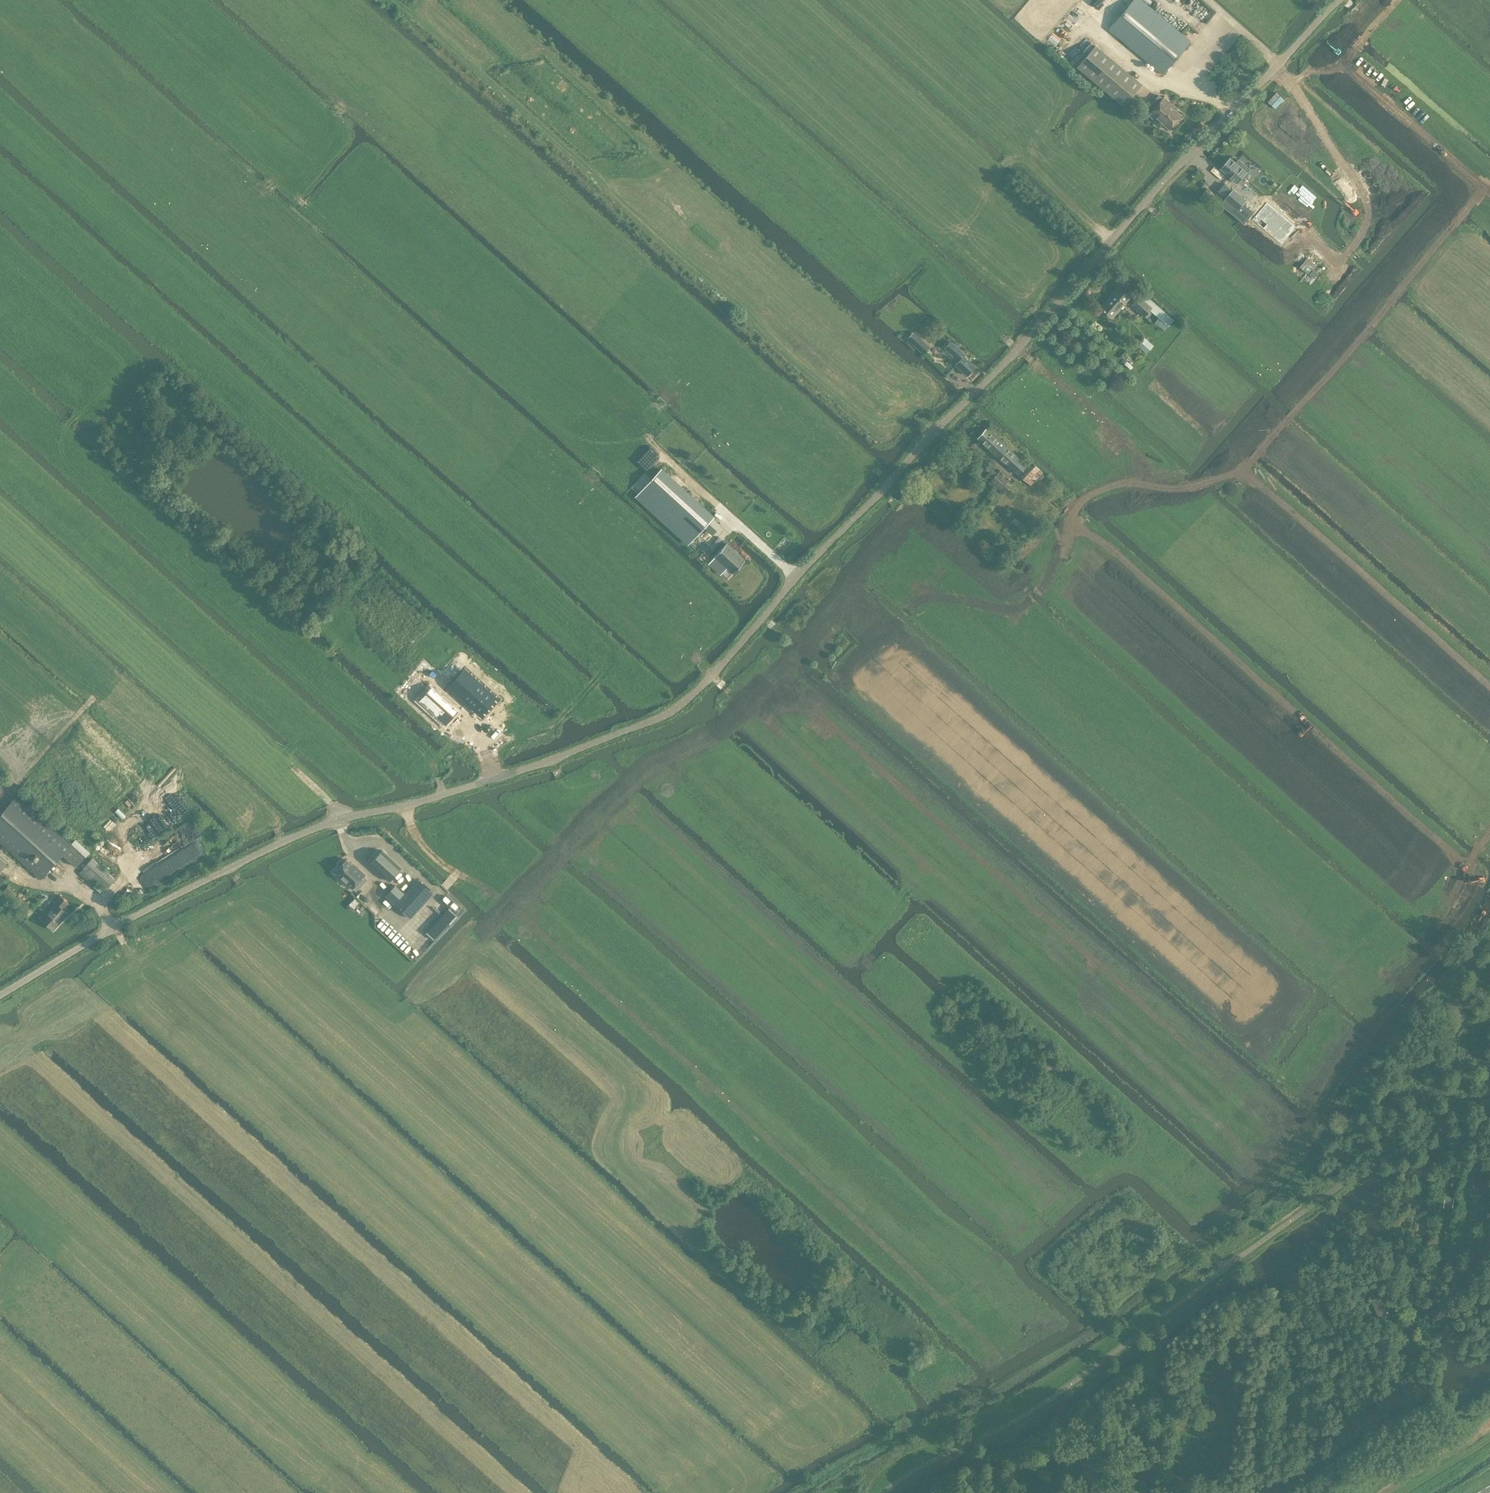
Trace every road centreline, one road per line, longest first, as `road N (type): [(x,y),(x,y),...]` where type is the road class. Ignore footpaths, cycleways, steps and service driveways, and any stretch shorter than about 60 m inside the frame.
road 1 (unclassified): [(0,996),(289,839),(486,782),(668,713),(990,378),(1331,0)]
road 2 (track): [(936,431),(917,414),(876,422),(859,412),(395,0)]

